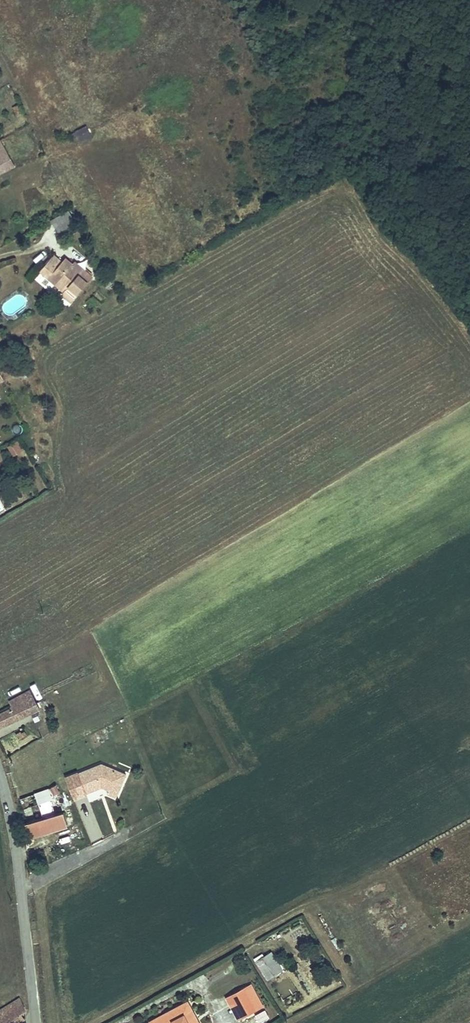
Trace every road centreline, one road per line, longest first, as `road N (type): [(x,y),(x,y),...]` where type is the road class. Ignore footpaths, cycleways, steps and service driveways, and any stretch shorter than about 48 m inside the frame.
road 1 (residential): [(43,1022),(23,852),(0,770)]

